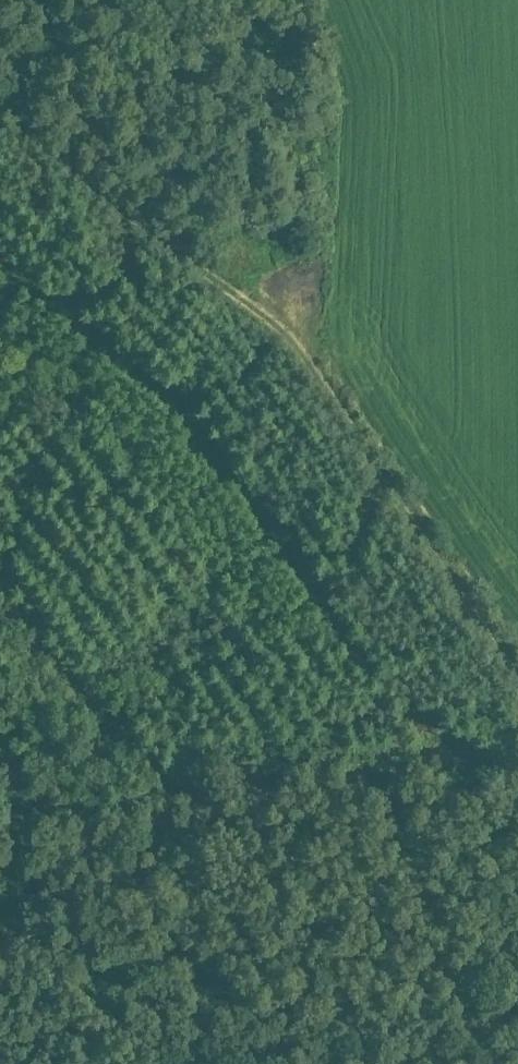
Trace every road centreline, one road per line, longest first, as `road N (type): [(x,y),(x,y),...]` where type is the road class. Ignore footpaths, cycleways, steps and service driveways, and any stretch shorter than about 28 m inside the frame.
road 1 (track): [(0,84),(301,341),(517,676)]

